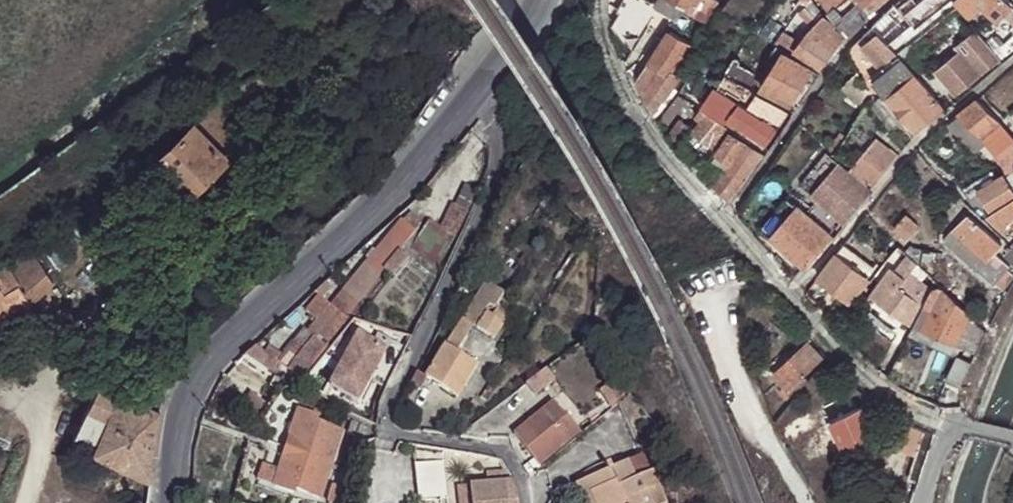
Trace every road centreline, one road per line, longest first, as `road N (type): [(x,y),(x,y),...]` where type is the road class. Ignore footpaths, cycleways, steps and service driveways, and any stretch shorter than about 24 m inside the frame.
road 1 (residential): [(471,98),(495,151),(496,179),(389,402),(383,435),(500,451),(521,478),(524,502)]
road 2 (tertiary): [(170,502),(179,419),(211,359),(397,190),(471,98)]

